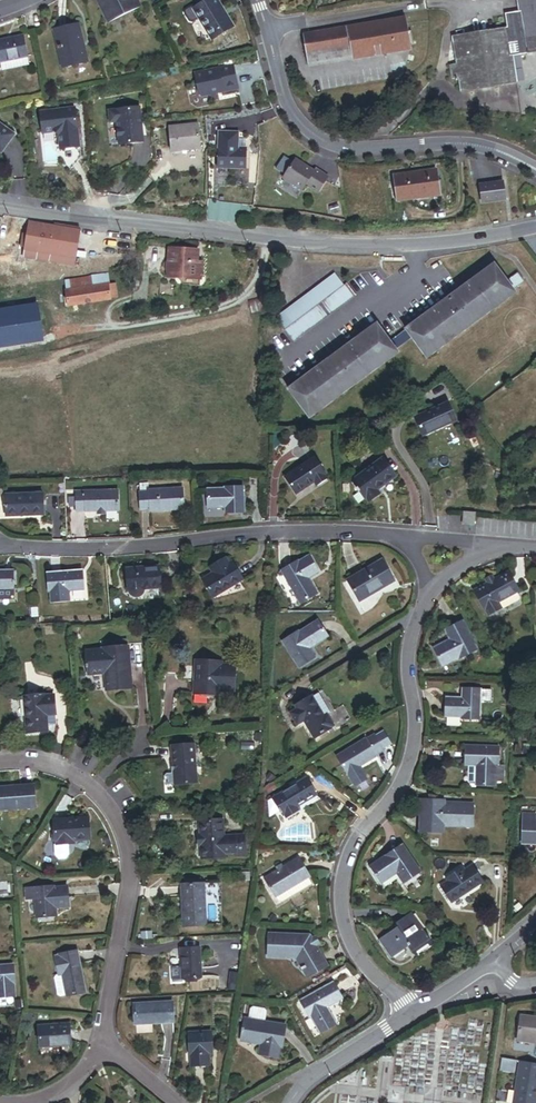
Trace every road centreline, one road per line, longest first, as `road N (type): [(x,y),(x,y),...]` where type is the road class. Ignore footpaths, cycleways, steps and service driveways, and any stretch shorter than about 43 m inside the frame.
road 1 (residential): [(0,206),(301,243),(423,245),(535,228)]
road 2 (residential): [(414,1012),(366,965),(347,938),(339,902),(352,844),(397,793),(408,768),(410,633),(429,587)]
road 3 (residential): [(404,537),(267,533),(118,548),(0,546)]
road 4 (residential): [(256,0),(291,110),(308,130),(350,149),(474,145),(535,169)]
road 5 (residential): [(101,1041),(129,878),(125,833),(88,779),(66,767),(0,759)]
road 6 (residential): [(291,1102),(313,1076),(414,1012)]

